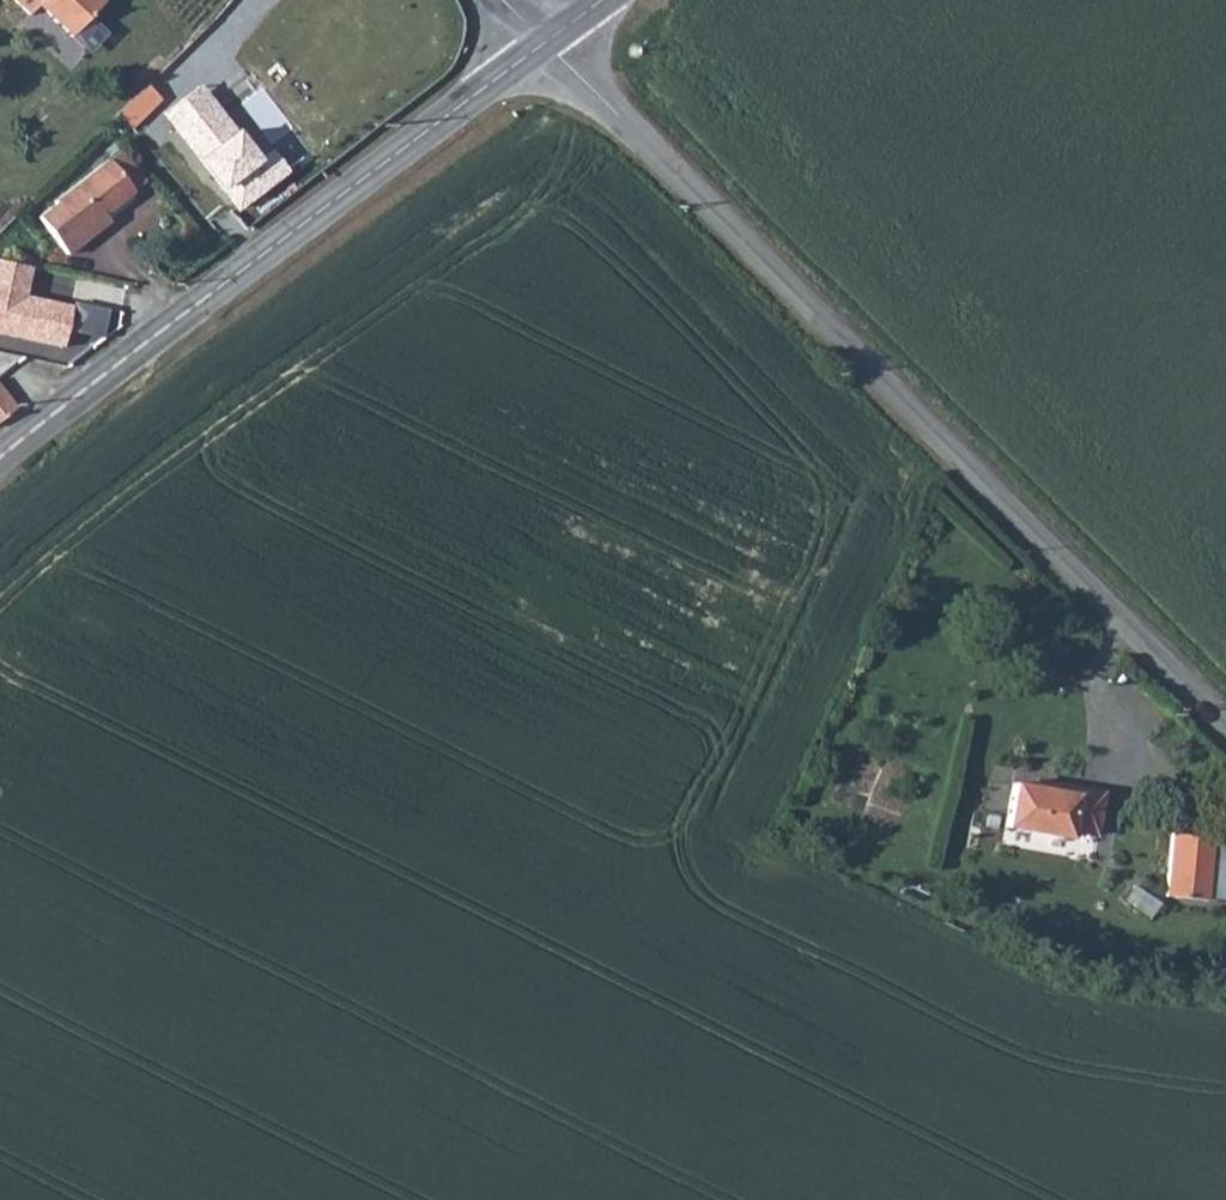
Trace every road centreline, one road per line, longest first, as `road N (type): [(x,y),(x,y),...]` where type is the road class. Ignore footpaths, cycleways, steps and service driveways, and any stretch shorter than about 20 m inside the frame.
road 1 (unclassified): [(544,42),(1225,732)]
road 2 (tertiary): [(0,456),(544,42)]

